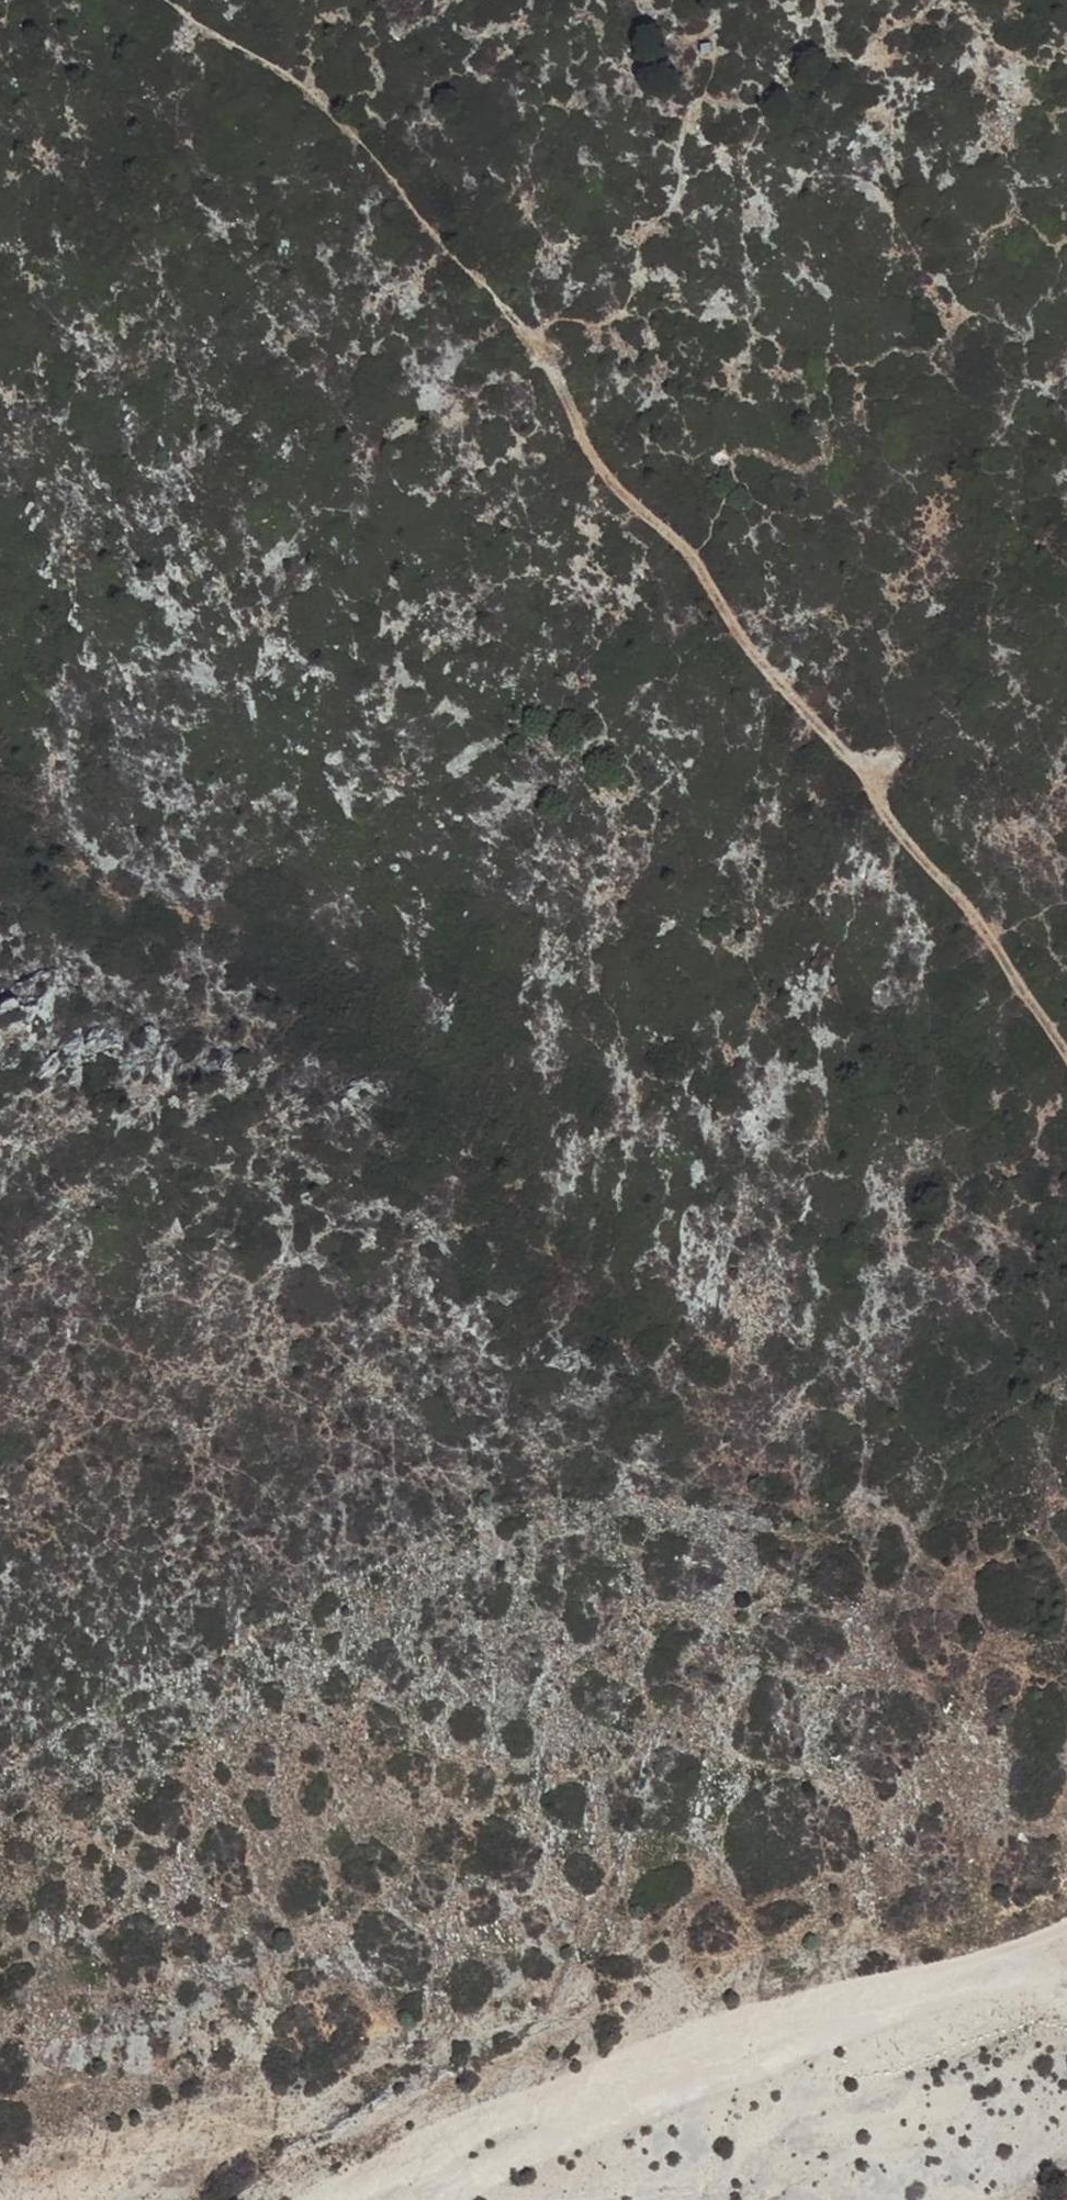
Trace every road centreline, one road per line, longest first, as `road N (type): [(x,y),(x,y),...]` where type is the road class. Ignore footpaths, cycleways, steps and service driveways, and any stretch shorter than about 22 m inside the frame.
road 1 (track): [(343,2199),(509,2123),(1066,1935)]

